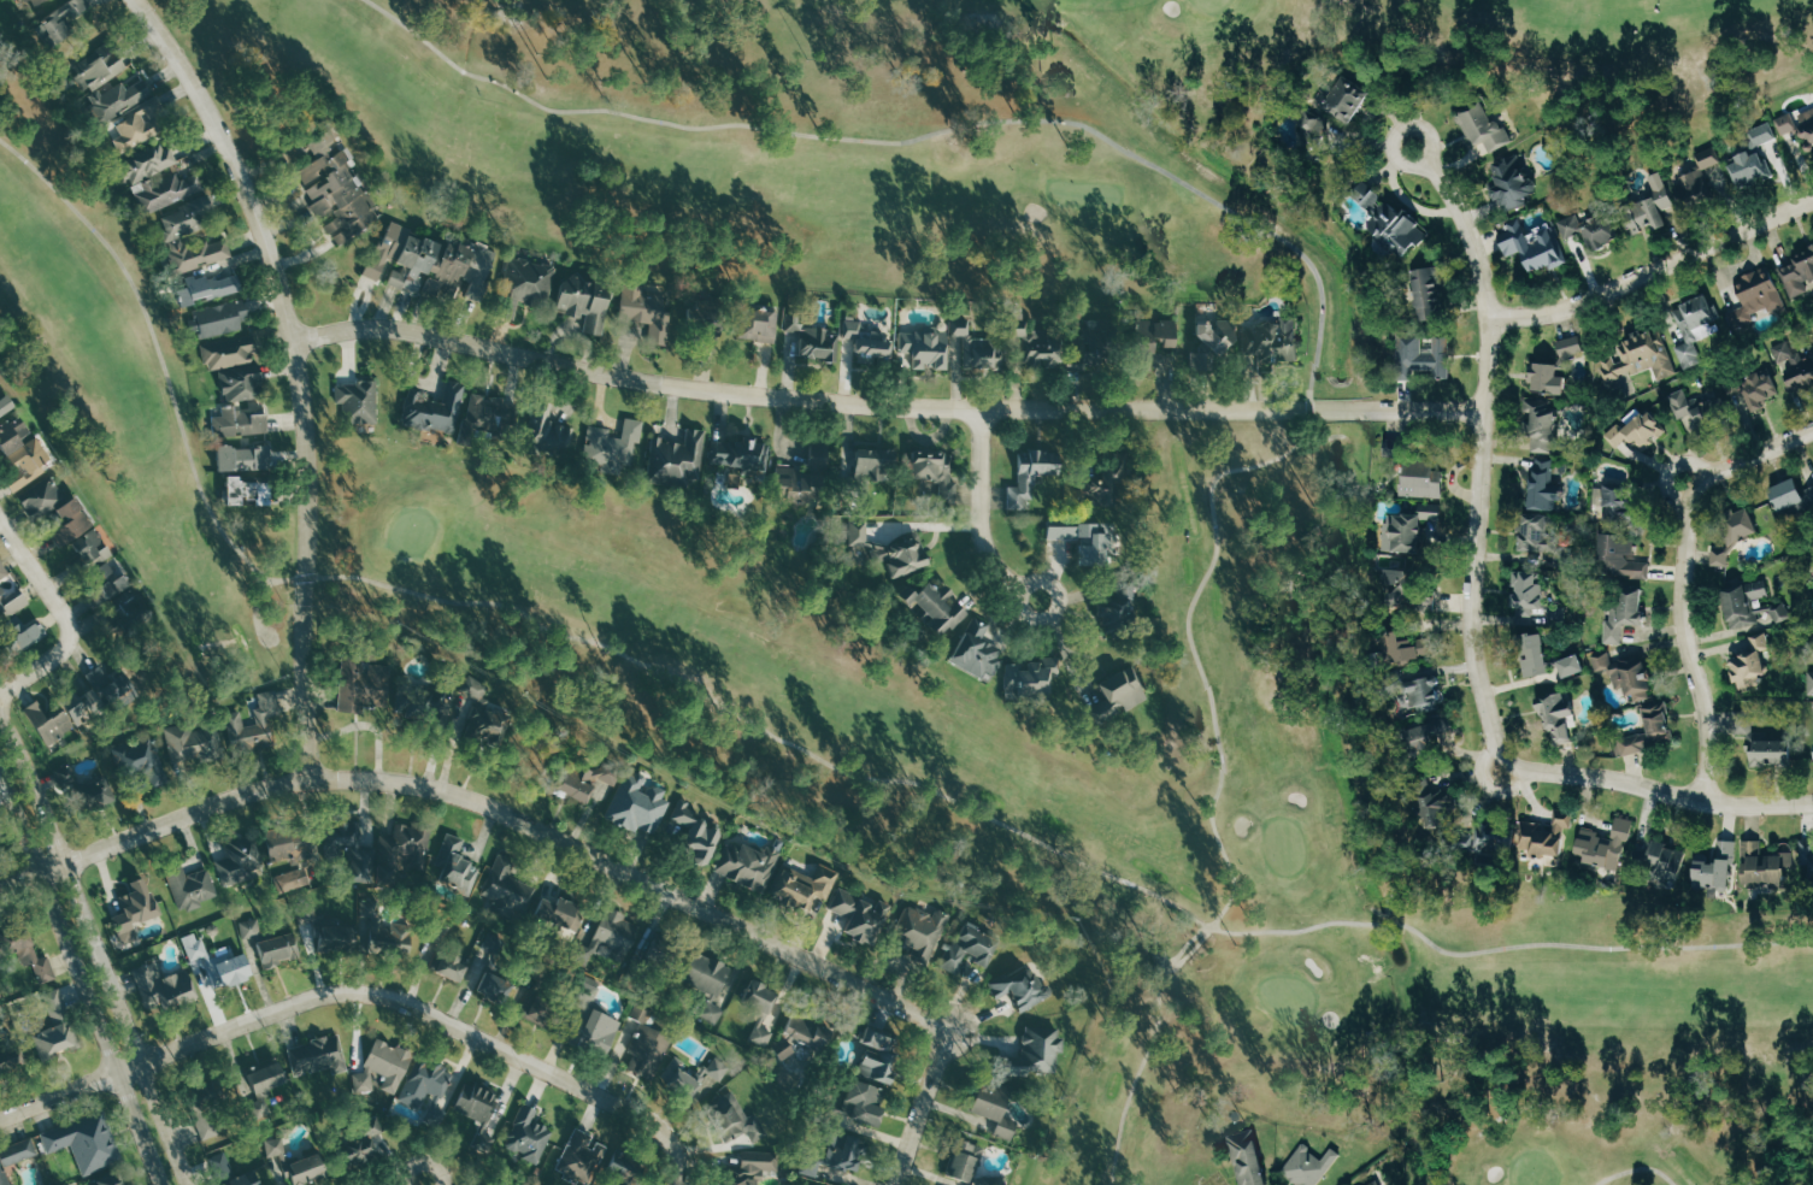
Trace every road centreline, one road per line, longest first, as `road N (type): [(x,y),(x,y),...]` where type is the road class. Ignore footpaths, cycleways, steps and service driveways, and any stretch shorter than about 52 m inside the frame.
road 1 (residential): [(294,343),(404,331),(693,389),(982,412),(1483,415)]
road 2 (residential): [(0,892),(275,785),(311,778),(422,786),(495,809),(950,1028)]
road 3 (residential): [(136,0),(232,157),(294,343),(308,443),(301,666),(311,778)]
road 4 (residential): [(0,1121),(322,996),(373,994),(430,1013),(654,1122),(673,1143)]
road 5 (residential): [(1501,772),(1471,626),(1489,316),(1477,253),(1431,159)]
road 6 (tertiary): [(193,1184),(0,711)]
road 7 (tertiary): [(0,774),(162,1184)]
road 8 (residential): [(1707,802),(1711,721),(1689,550),(1695,506),(1709,483),(1812,431)]
road 9 (residential): [(1489,316),(1591,299),(1812,200)]
road 10 (residential): [(1501,772),(1566,776),(1723,807),(1812,807)]
road 11 (residential): [(0,699),(53,661),(71,635),(0,521)]
road 12 (residential): [(982,412),(983,568),(1042,606)]
road 13 (residential): [(899,1184),(950,1028)]

